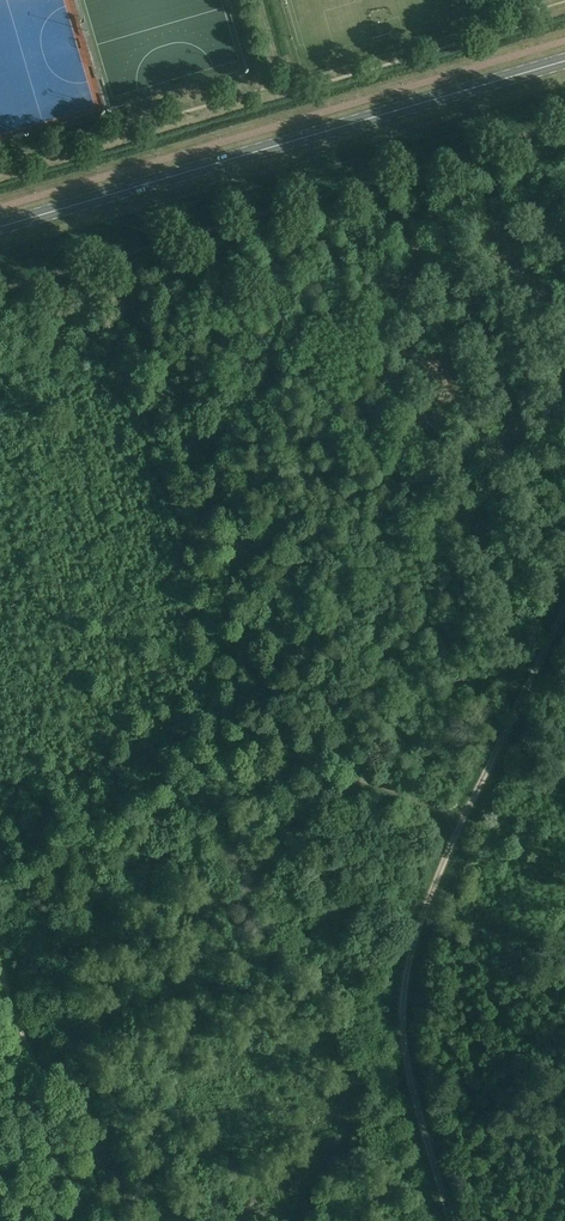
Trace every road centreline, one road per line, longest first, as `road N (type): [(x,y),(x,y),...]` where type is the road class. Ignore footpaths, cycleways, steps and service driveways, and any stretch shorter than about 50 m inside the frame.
road 1 (track): [(453,1220),(416,1090),(406,1014),(417,943),(459,832),(564,606)]
road 2 (tertiary): [(0,227),(564,61)]

